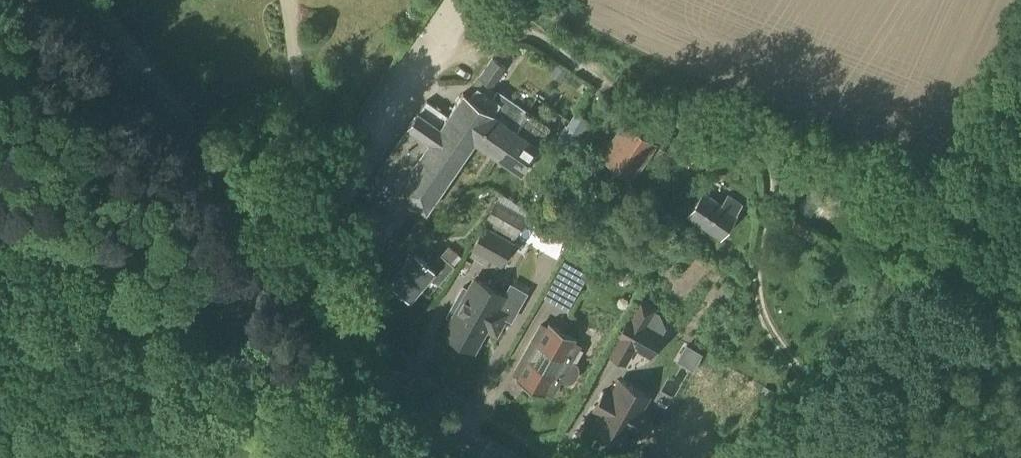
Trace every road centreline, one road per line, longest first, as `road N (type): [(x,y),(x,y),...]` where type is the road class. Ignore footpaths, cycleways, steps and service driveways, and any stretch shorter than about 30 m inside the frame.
road 1 (tertiary): [(283,269),(74,0)]
road 2 (residential): [(475,0),(343,199),(283,269)]
road 3 (track): [(103,457),(188,399),(210,372),(246,308),(261,243)]
road 4 (track): [(0,198),(173,260),(256,265)]
road 5 (tertiary): [(439,423),(283,269)]
road 6 (track): [(210,372),(266,348),(352,344)]

